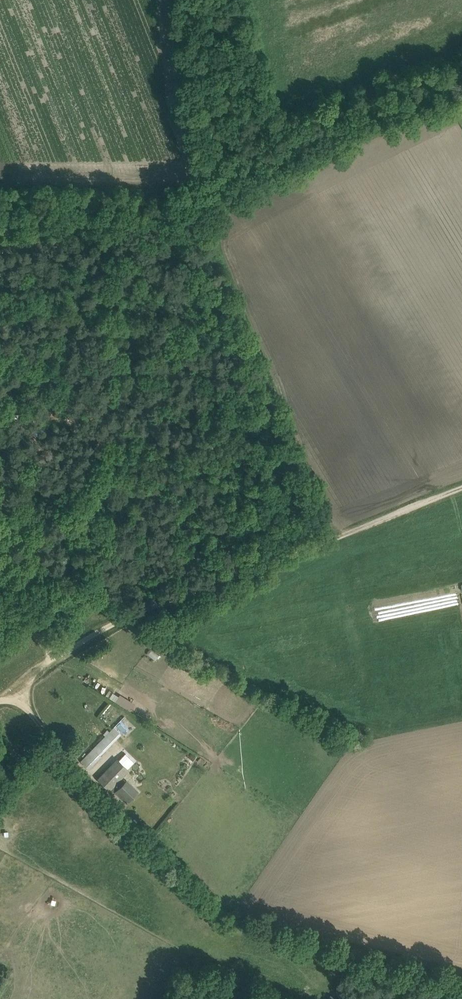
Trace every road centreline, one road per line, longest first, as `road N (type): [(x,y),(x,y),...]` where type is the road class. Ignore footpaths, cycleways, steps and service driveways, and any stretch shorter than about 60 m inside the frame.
road 1 (track): [(86,772),(22,704),(35,673),(52,660),(116,622),(461,488)]

